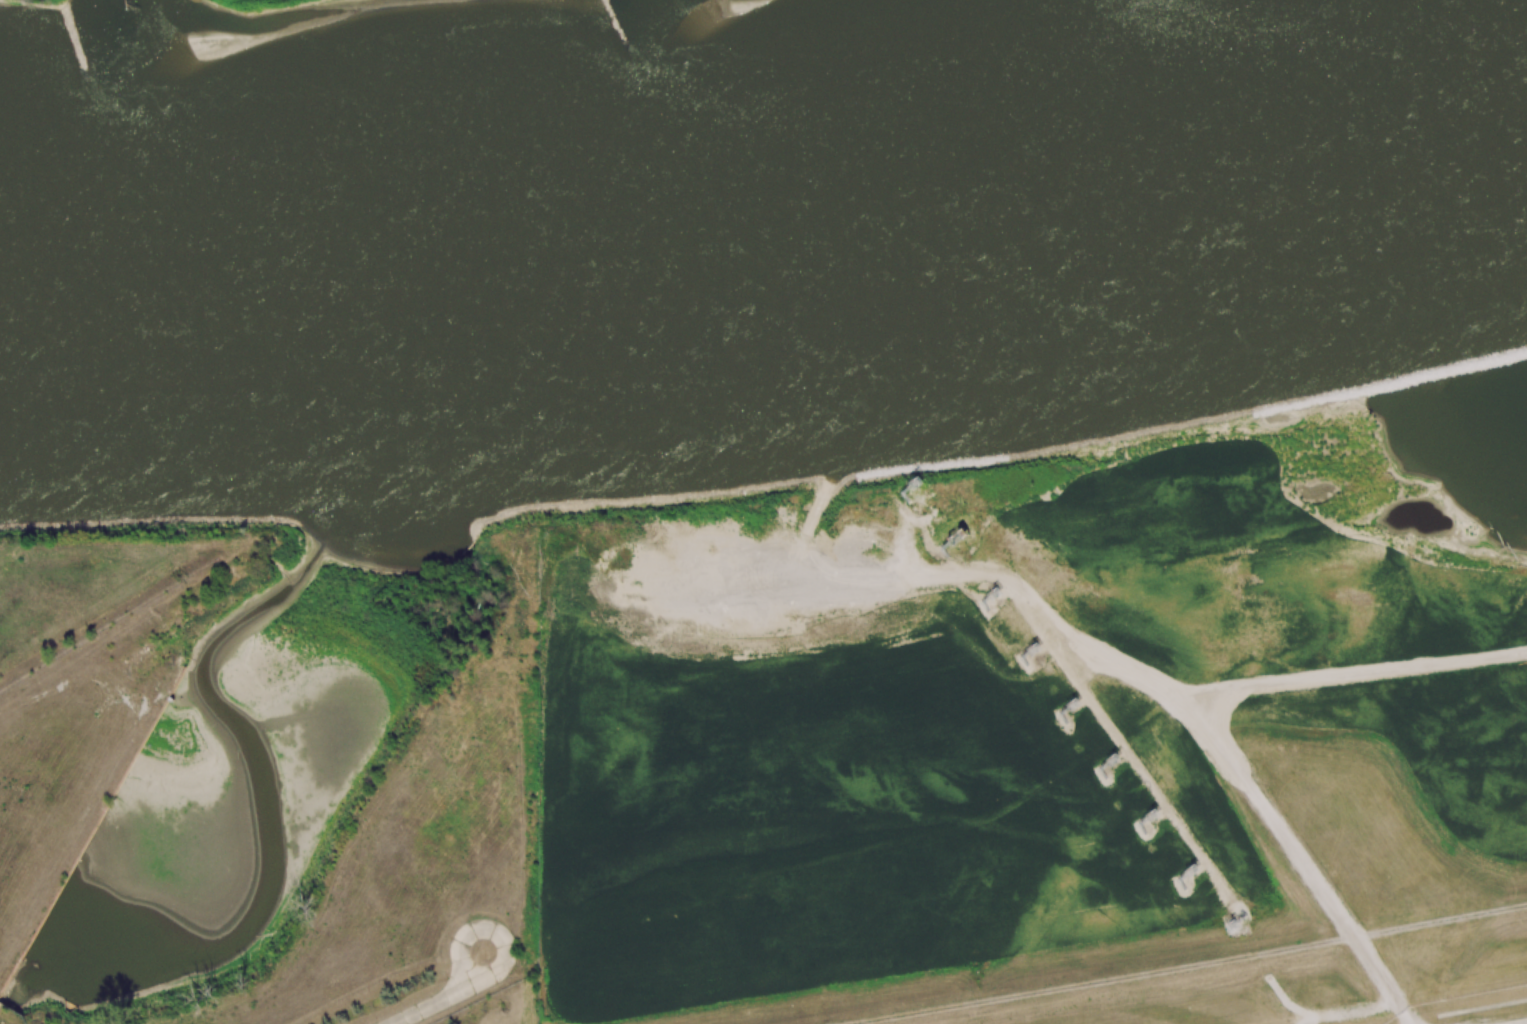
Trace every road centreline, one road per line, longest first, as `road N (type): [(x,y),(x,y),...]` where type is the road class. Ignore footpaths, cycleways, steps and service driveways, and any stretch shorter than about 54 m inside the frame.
road 1 (track): [(1407,1023),(1347,926),(1190,710),(1080,645),(1015,588),(984,573),(957,572),(826,582),(657,575)]
road 2 (track): [(1228,899),(1008,584)]
road 3 (track): [(1526,653),(1170,696)]
road 4 (track): [(1394,1000),(1304,1014),(1271,981)]

